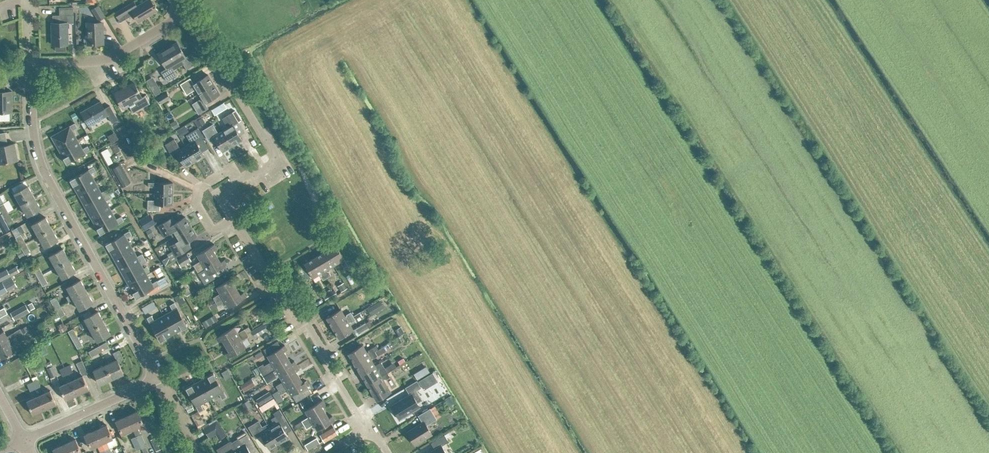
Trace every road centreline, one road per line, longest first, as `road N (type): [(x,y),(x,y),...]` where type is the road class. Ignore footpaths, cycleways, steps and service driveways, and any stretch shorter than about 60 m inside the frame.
road 1 (residential): [(369,424),(307,324),(295,321),(221,193),(277,159),(199,29),(178,11)]
road 2 (residential): [(159,378),(42,166),(34,72)]
road 3 (residential): [(34,72),(117,54),(178,11)]
road 4 (residential): [(24,439),(159,378)]

